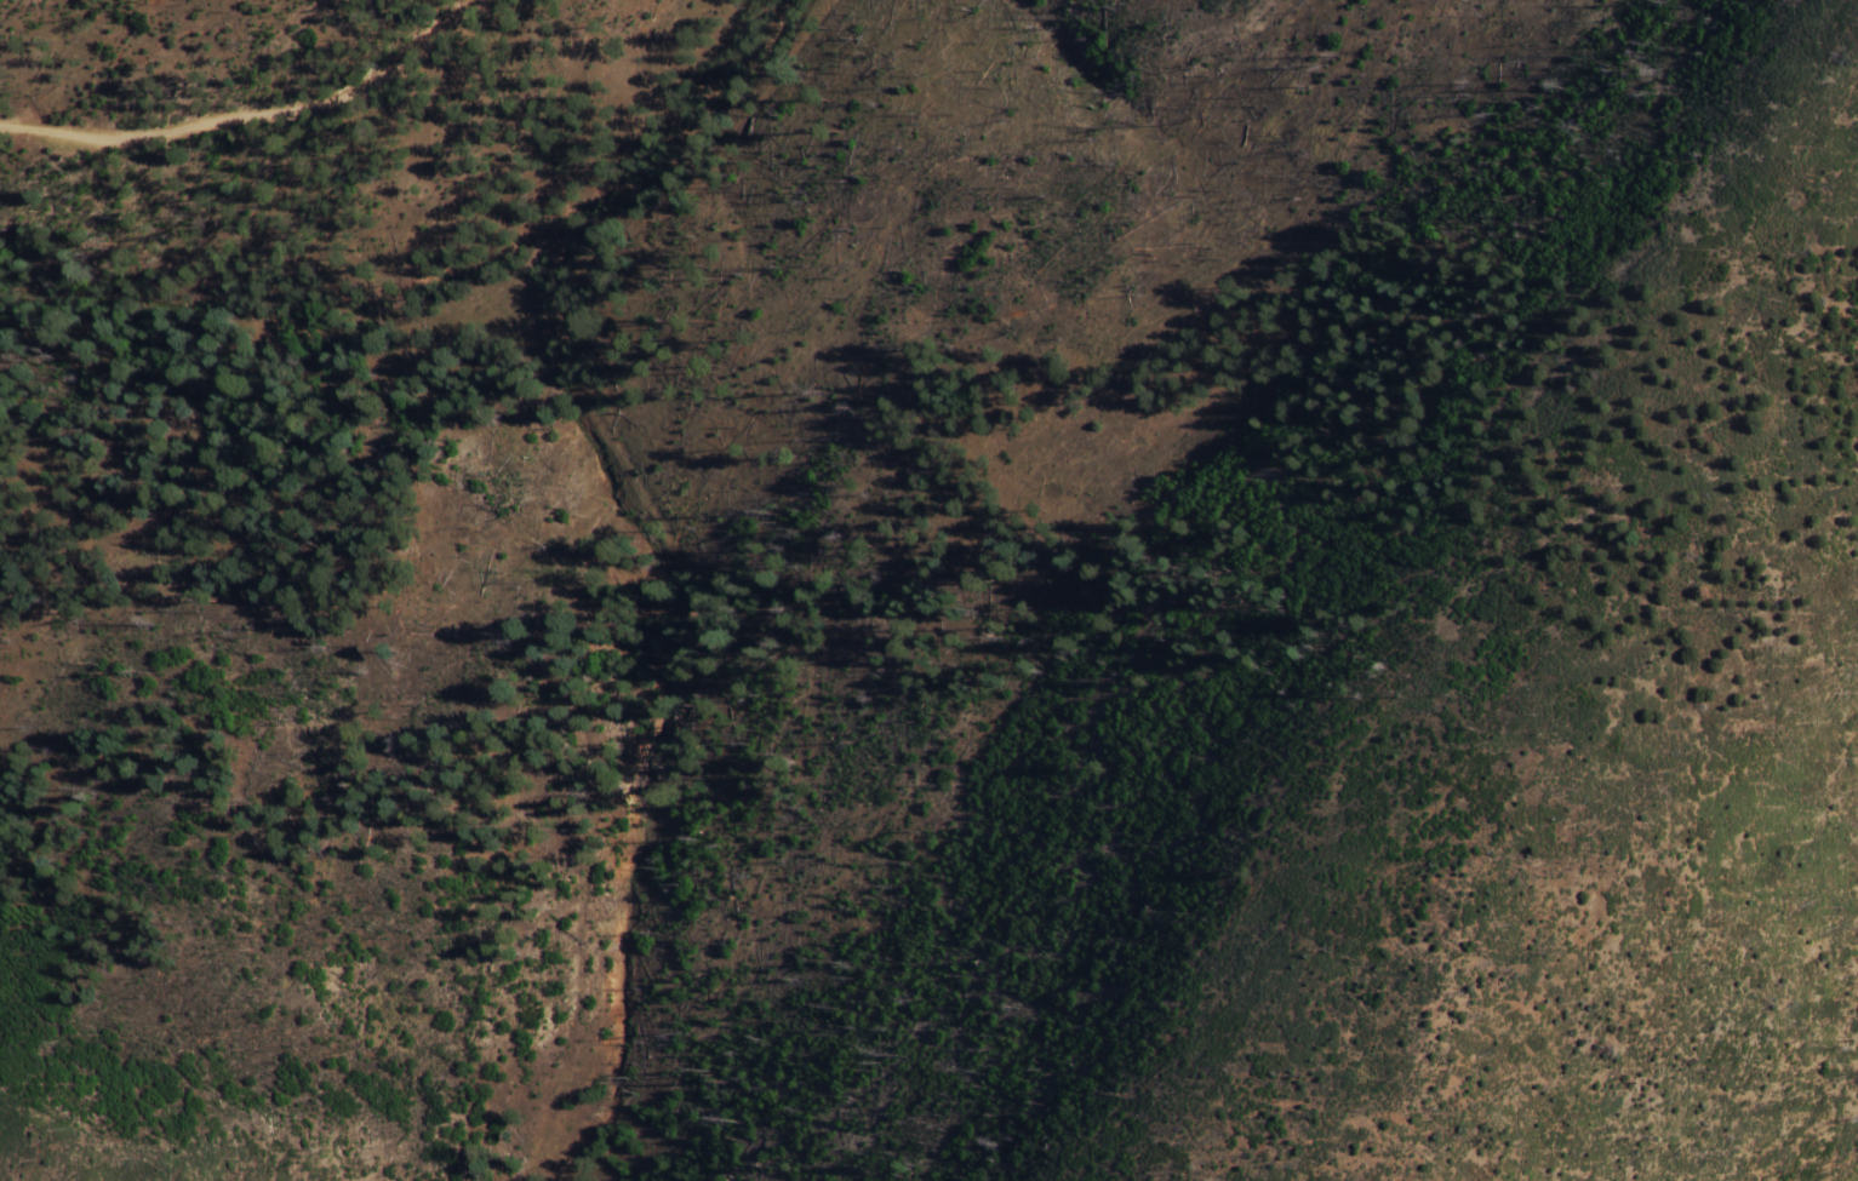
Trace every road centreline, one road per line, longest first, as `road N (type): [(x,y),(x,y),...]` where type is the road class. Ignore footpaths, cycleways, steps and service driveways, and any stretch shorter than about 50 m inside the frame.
road 1 (residential): [(0,125),(108,134),(305,108),(378,71),(470,0)]

